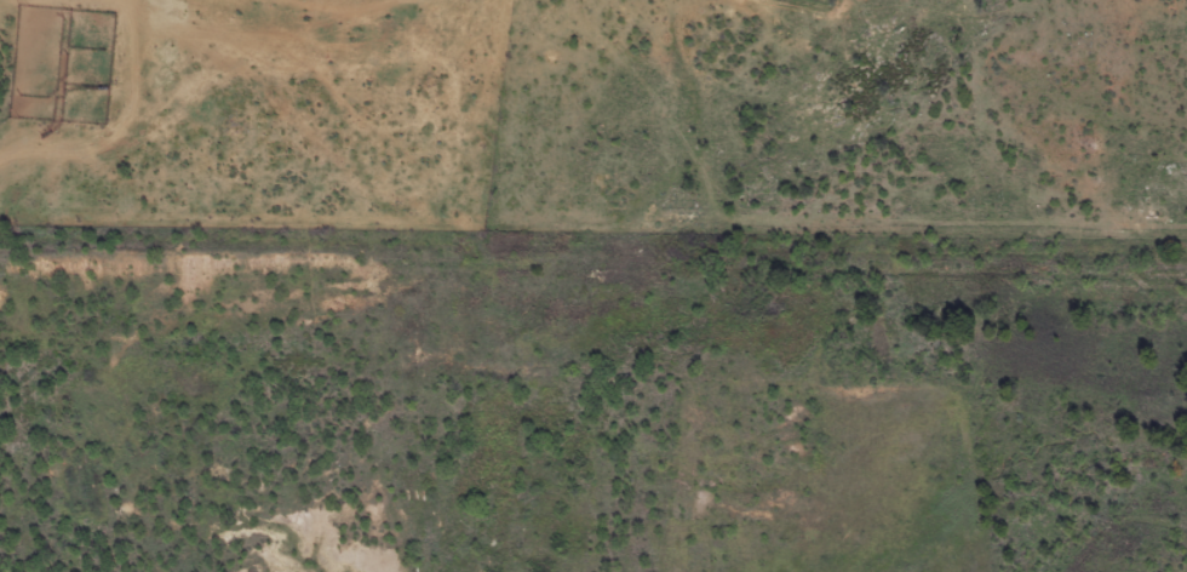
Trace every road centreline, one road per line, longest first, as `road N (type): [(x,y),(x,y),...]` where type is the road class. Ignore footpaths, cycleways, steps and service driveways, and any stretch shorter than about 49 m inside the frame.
road 1 (residential): [(0,256),(1186,289)]
road 2 (residential): [(208,0),(250,10),(483,0)]

